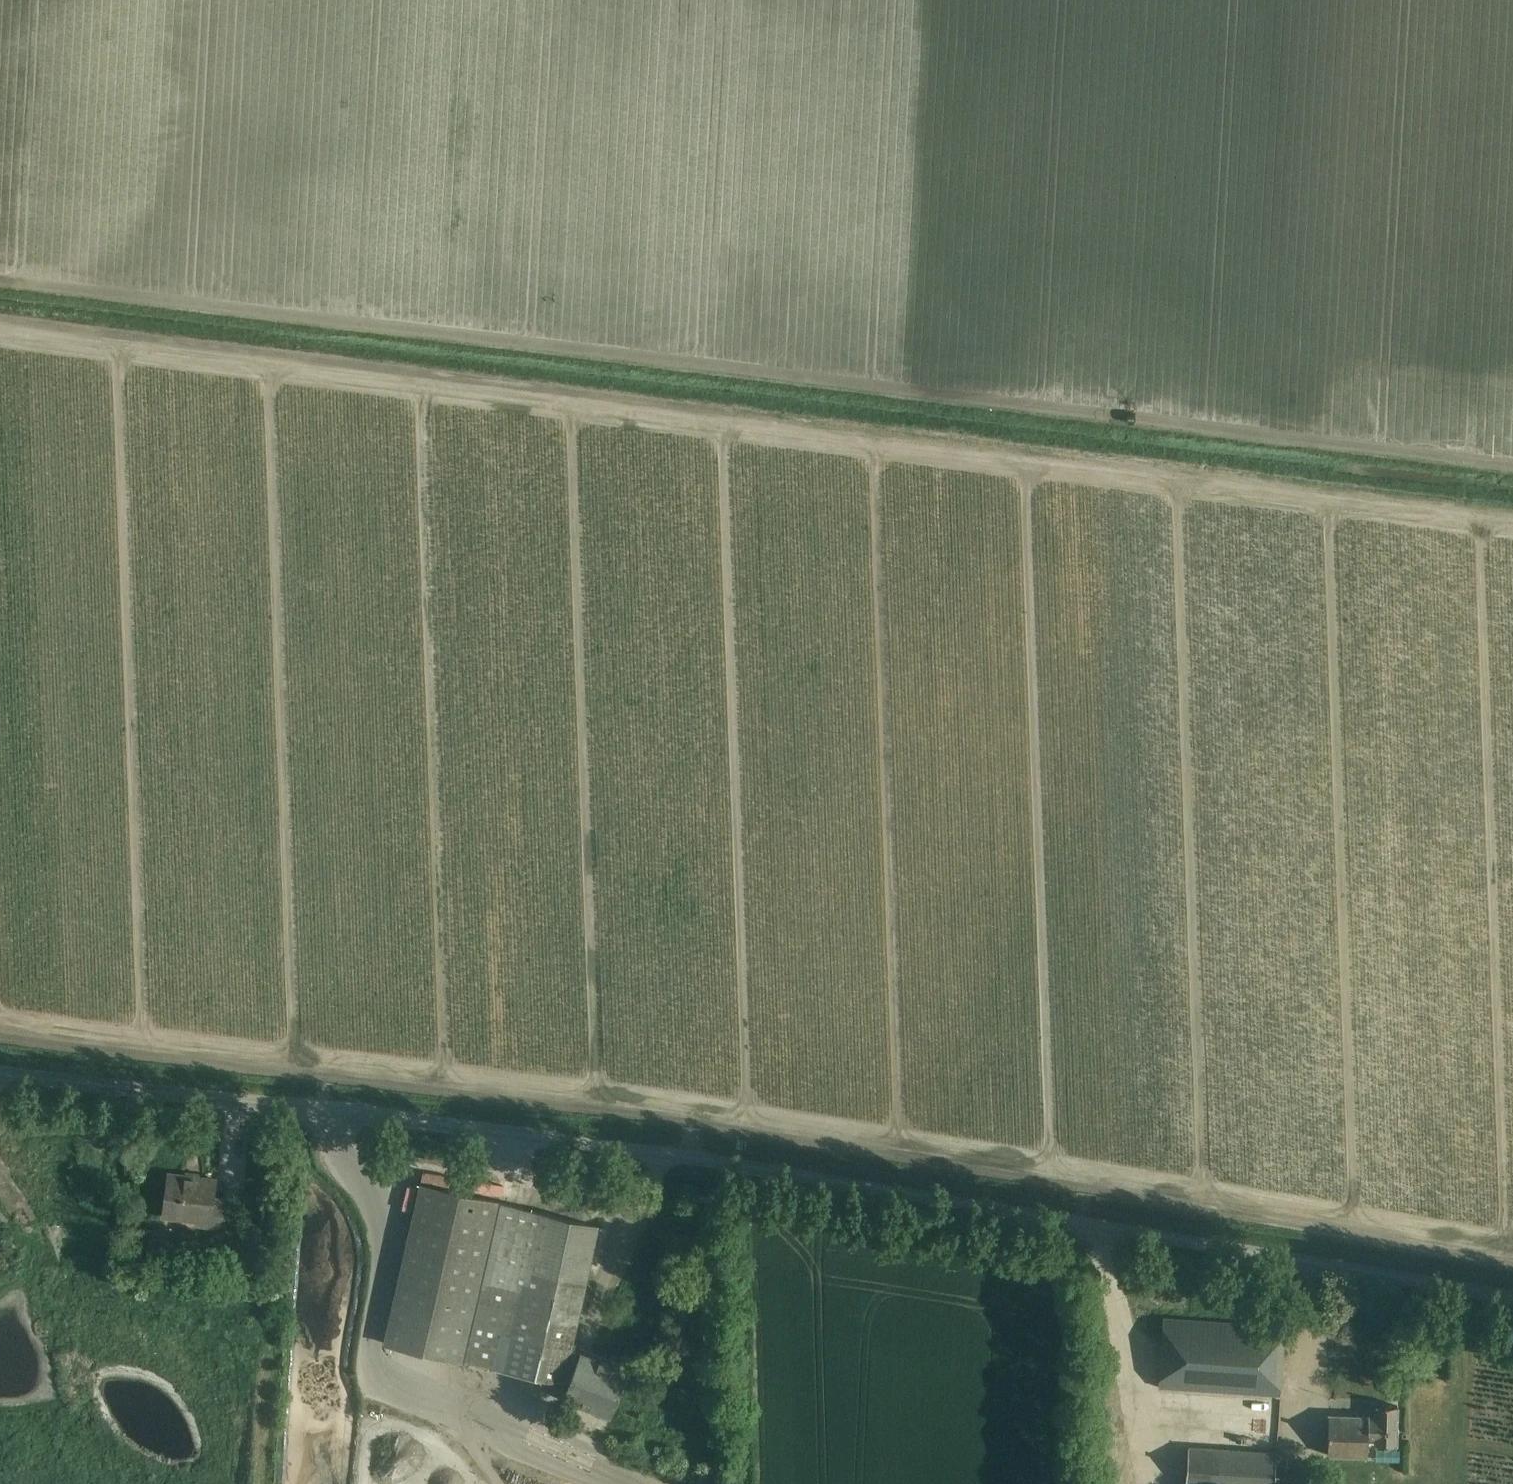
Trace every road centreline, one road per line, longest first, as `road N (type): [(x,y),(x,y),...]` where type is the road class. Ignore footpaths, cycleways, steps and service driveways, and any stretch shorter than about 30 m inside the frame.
road 1 (unclassified): [(1512,1292),(703,1160),(0,1076)]

